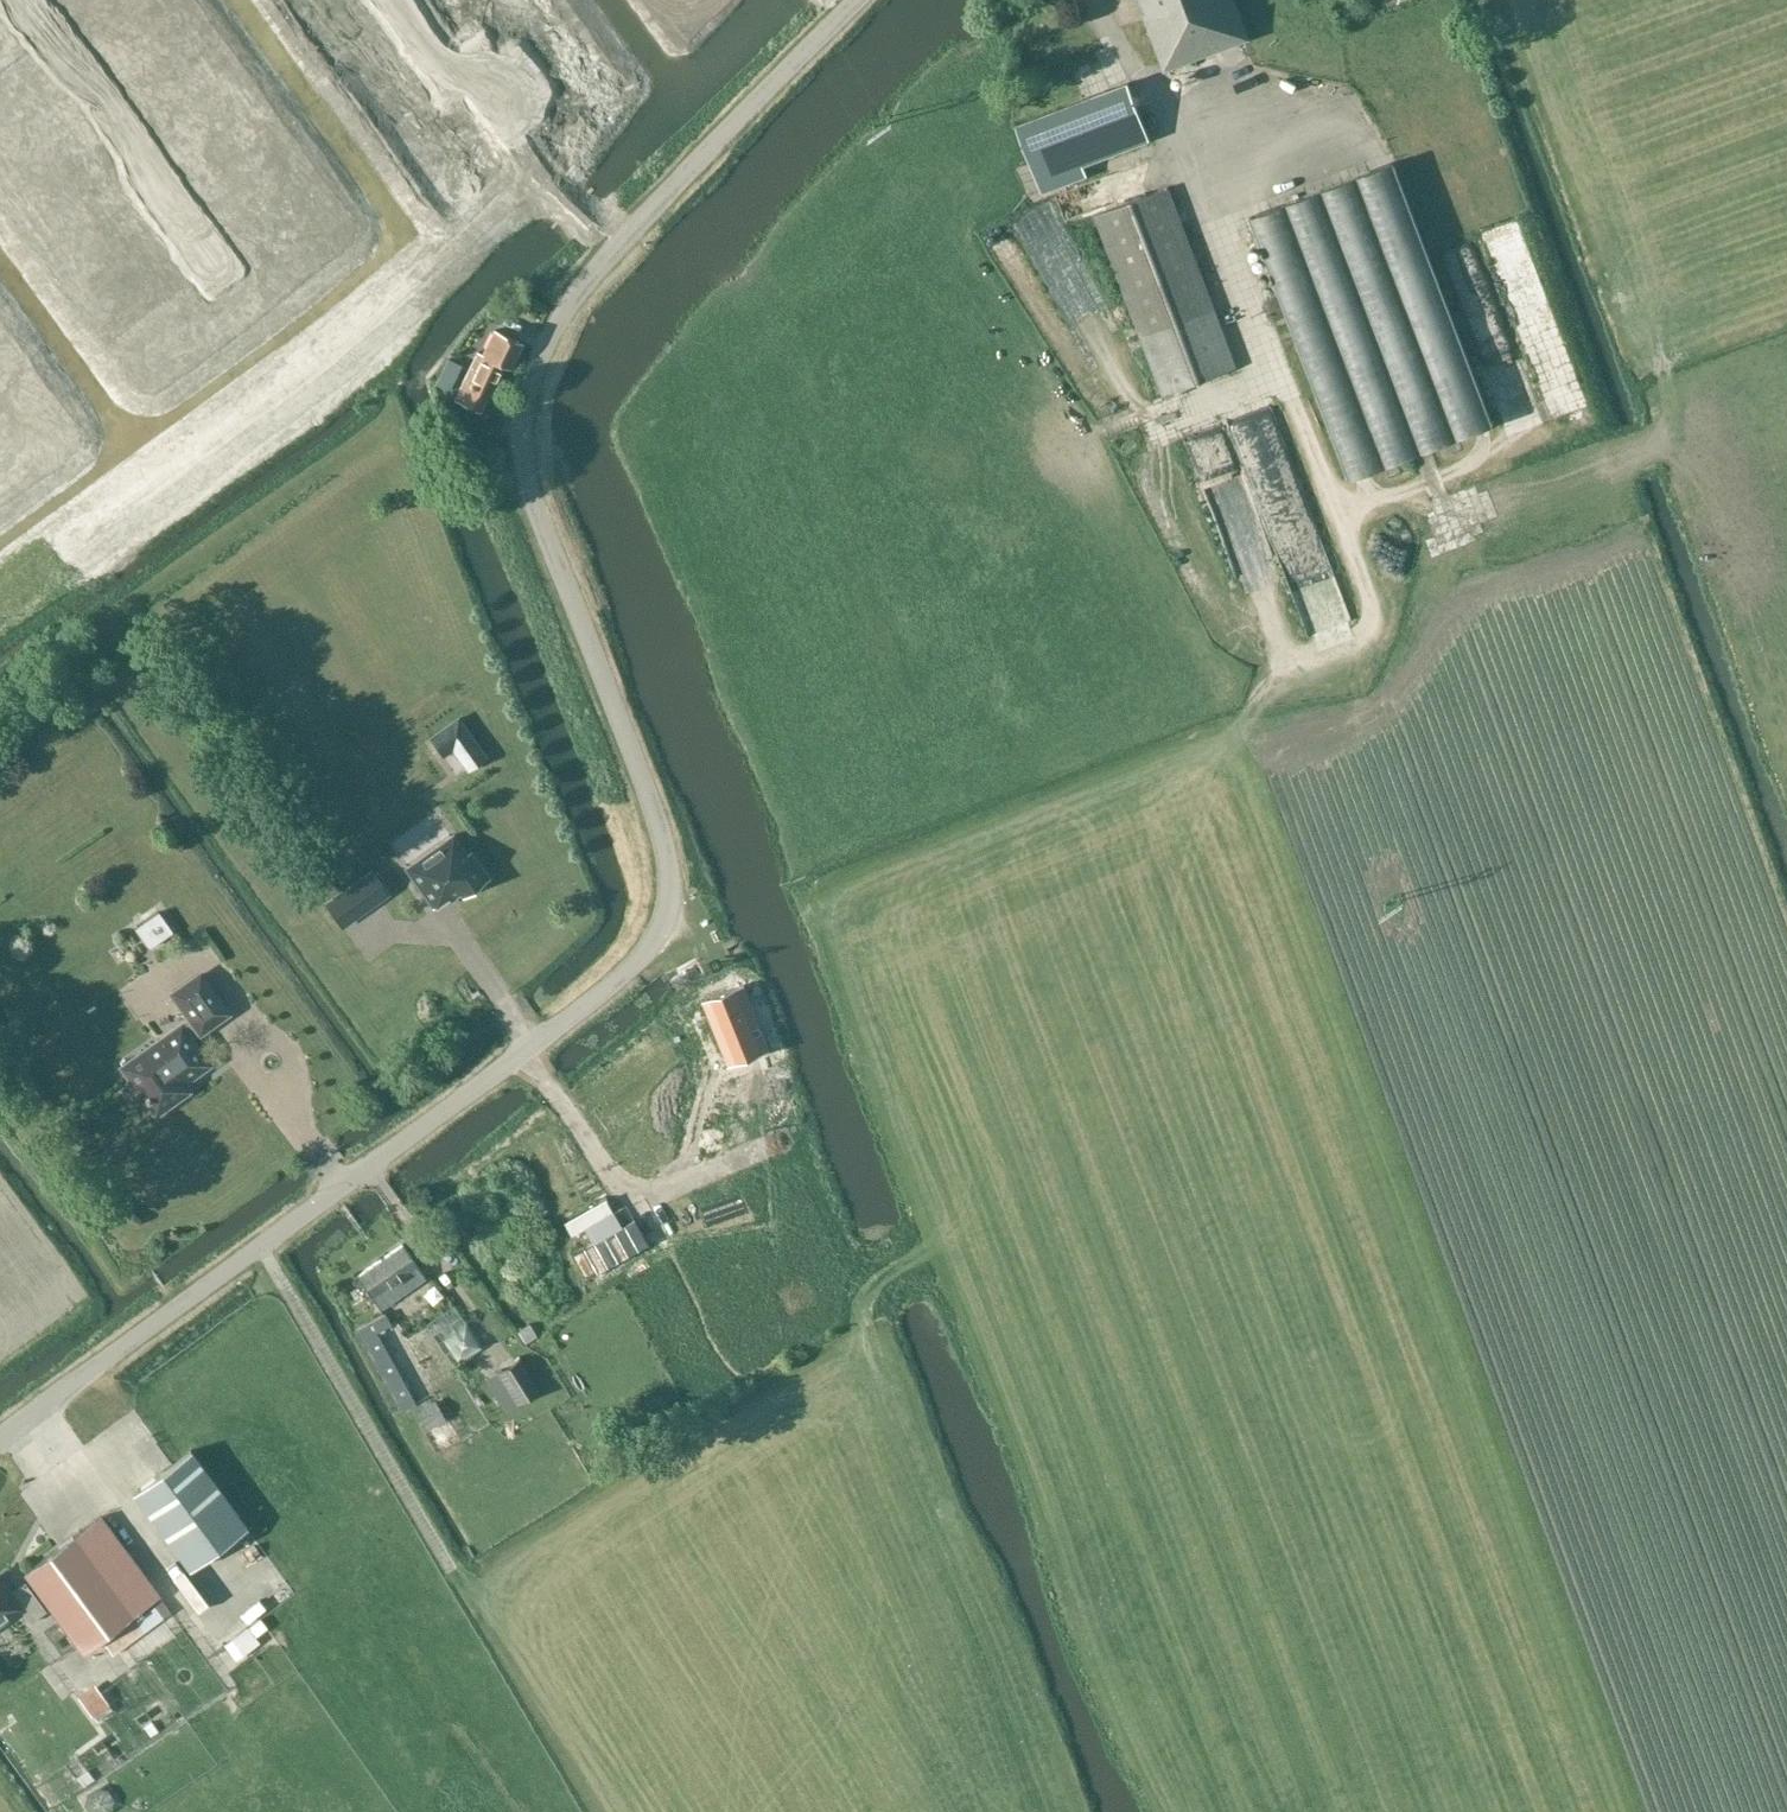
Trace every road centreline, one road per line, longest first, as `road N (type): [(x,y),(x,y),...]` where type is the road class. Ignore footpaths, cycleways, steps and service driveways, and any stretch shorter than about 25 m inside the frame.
road 1 (unclassified): [(0,1443),(650,951),(669,912),(661,827),(528,476),(524,430),(536,364),(604,263),(862,0)]

